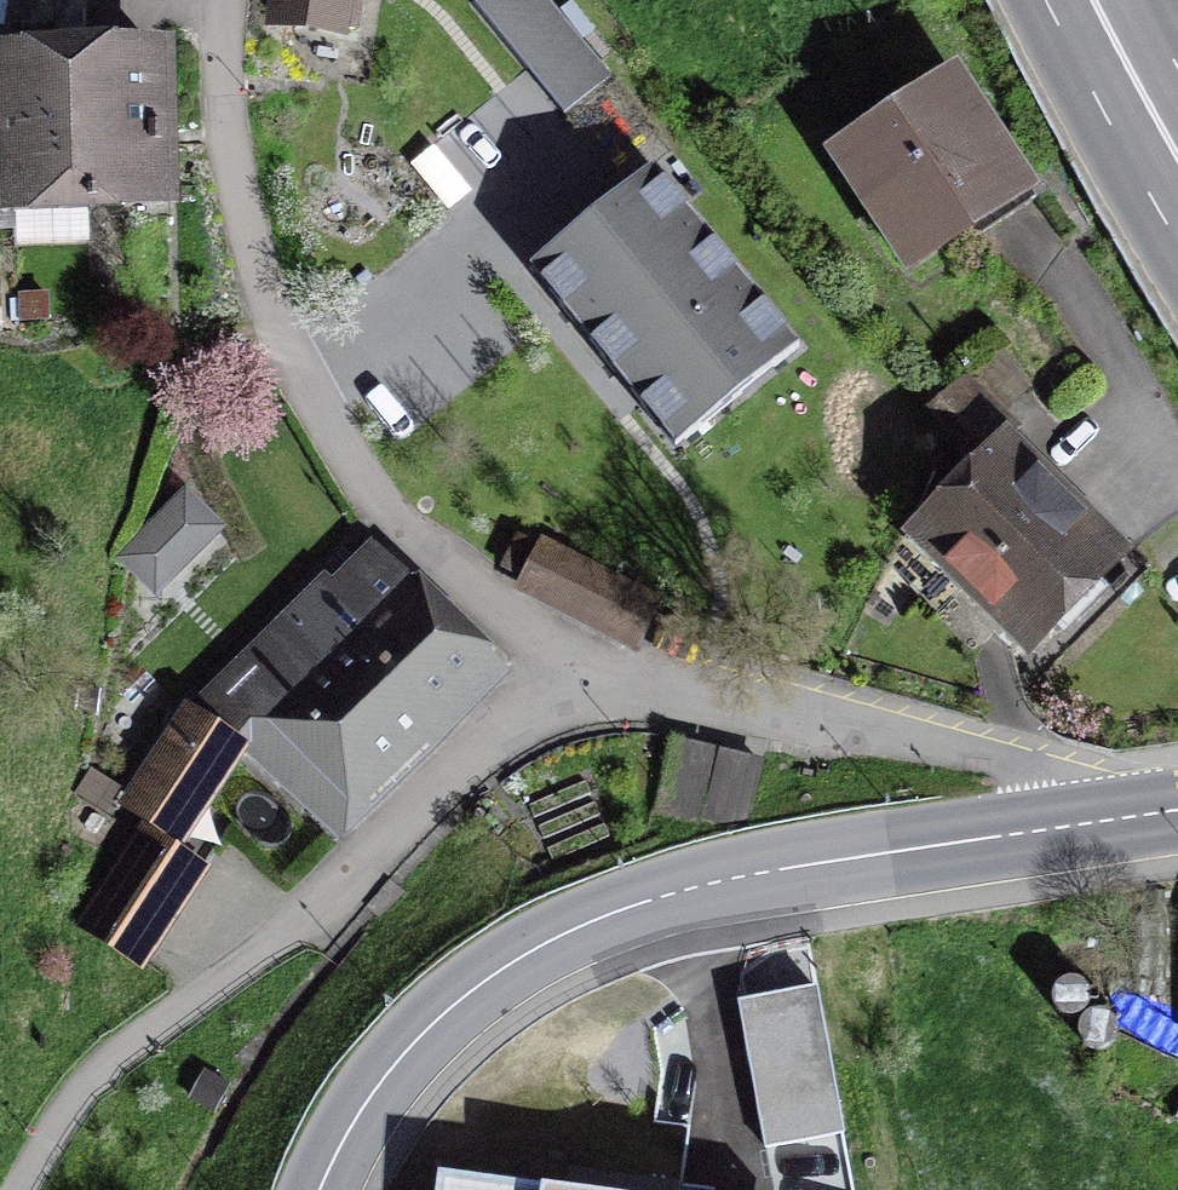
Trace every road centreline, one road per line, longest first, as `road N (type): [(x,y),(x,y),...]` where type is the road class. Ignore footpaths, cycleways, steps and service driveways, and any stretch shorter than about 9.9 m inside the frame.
road 1 (residential): [(1077,824),(1042,777),(974,749),(711,693),(606,681),(408,530),(310,391),(257,260),(239,139),(232,0)]
road 2 (tertiary): [(1077,824),(754,875),(681,891),(557,937),(421,1035),(366,1103),(320,1189)]
road 3 (secondary): [(1096,0),(1177,155)]

